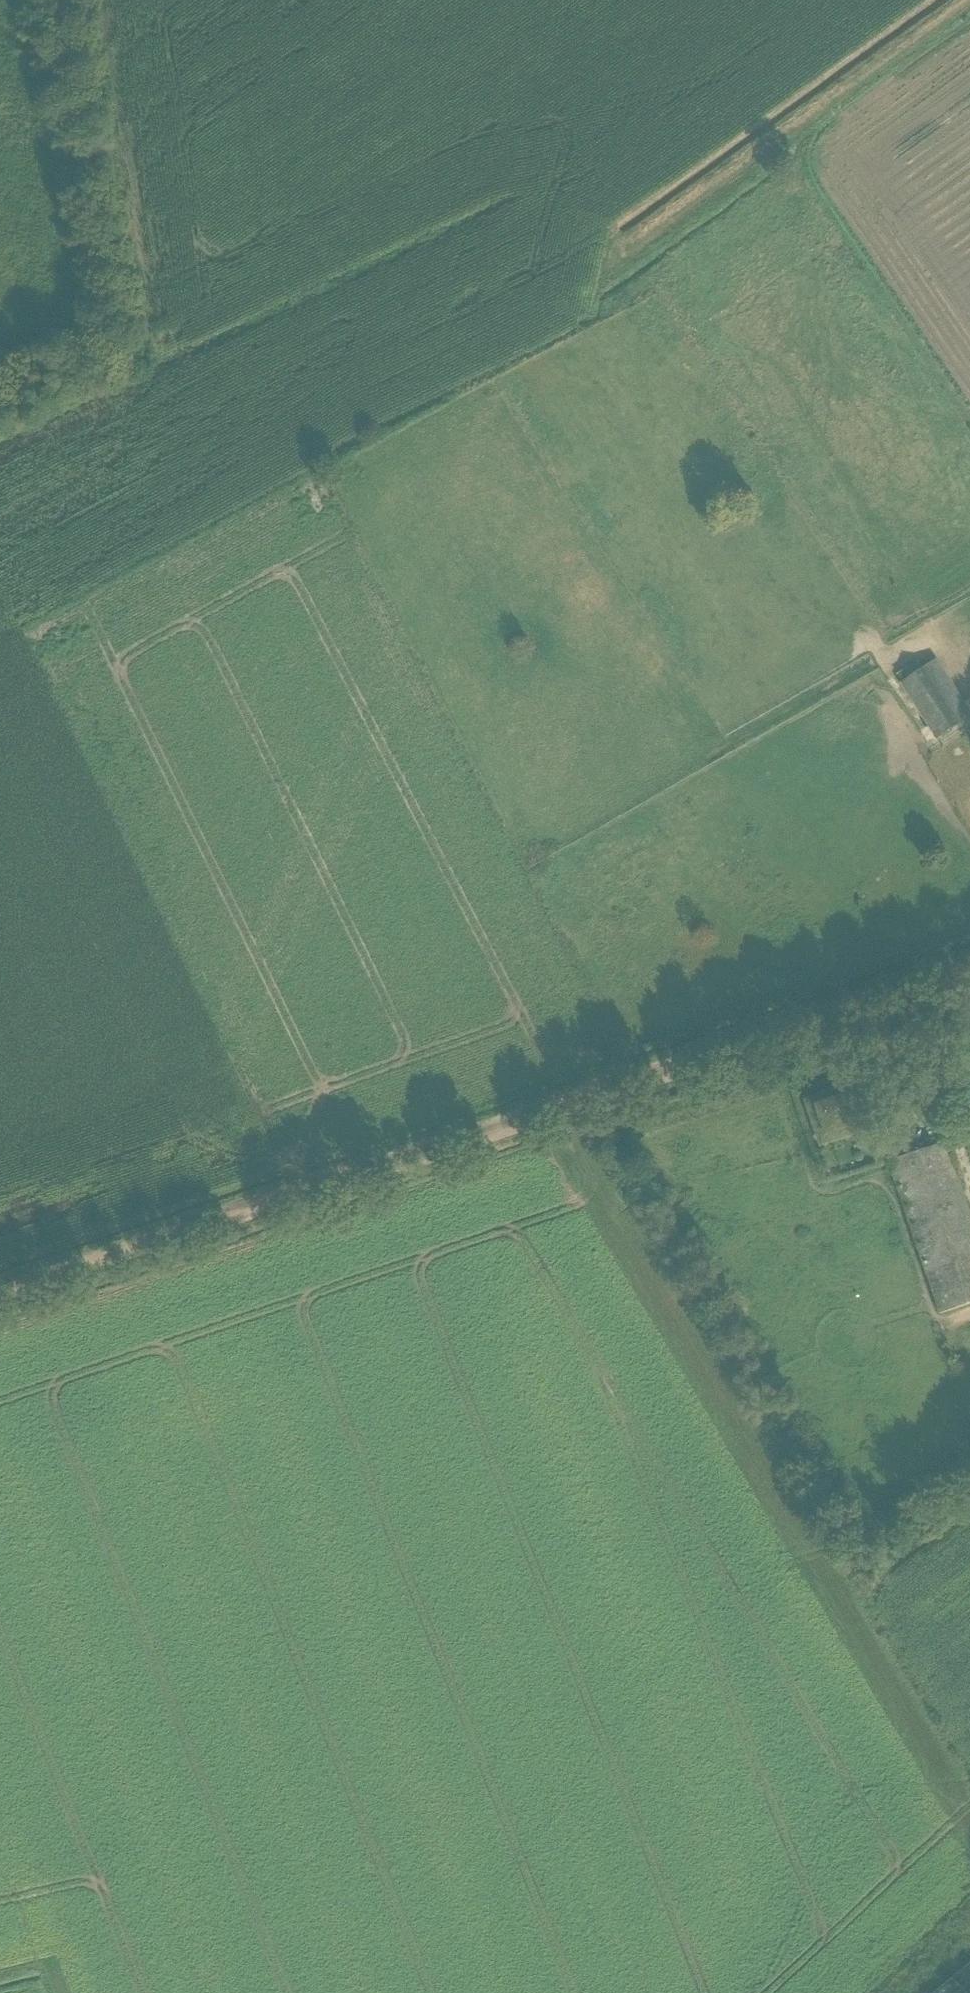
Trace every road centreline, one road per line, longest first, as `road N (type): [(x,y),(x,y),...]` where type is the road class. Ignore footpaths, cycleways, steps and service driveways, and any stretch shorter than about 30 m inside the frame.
road 1 (track): [(0,1287),(969,967)]

